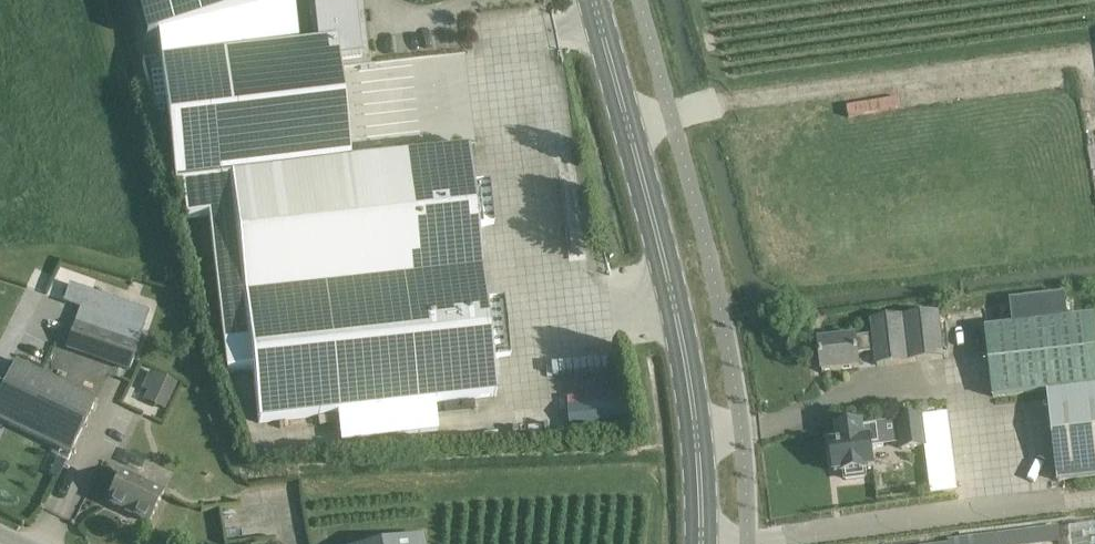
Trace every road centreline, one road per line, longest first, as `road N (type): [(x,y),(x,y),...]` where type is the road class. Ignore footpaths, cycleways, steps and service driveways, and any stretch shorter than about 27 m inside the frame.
road 1 (secondary): [(704,543),(677,319),(589,0)]

